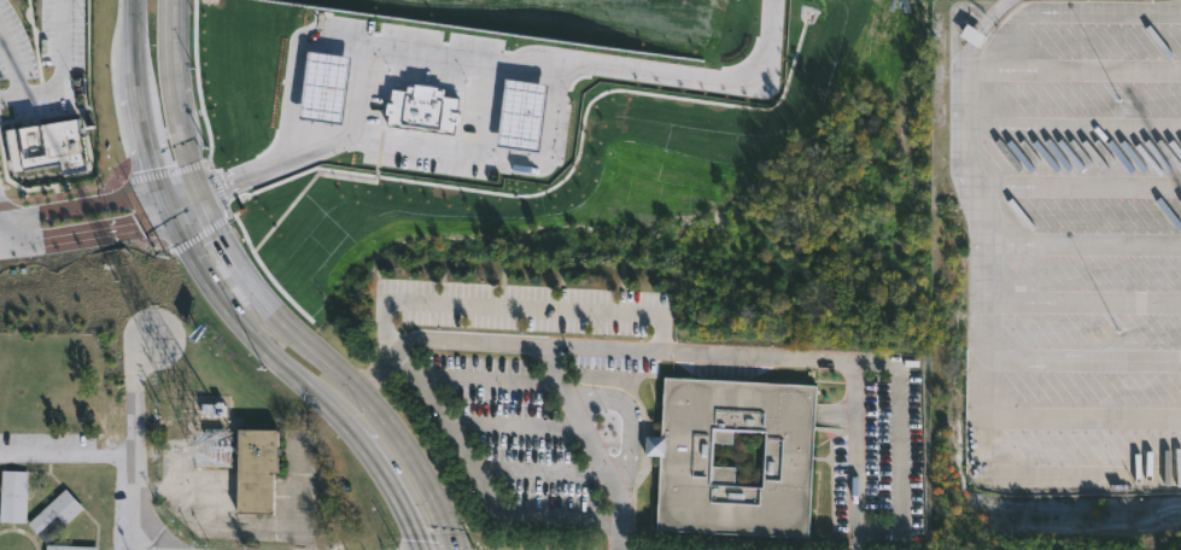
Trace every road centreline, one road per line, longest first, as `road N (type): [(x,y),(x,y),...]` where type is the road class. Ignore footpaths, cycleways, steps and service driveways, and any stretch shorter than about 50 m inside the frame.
road 1 (secondary): [(452,549),(427,481),(353,391),(250,287),(195,191)]
road 2 (secondary): [(168,216),(236,323),(352,433)]
road 3 (residential): [(184,549),(142,514),(135,475),(133,382),(138,356),(153,335)]
road 4 (secondary): [(195,191),(179,116),(176,0)]
road 5 (residential): [(0,247),(168,216)]
road 6 (residential): [(158,192),(0,218)]
road 7 (secondary): [(352,433),(382,468),(422,549)]

